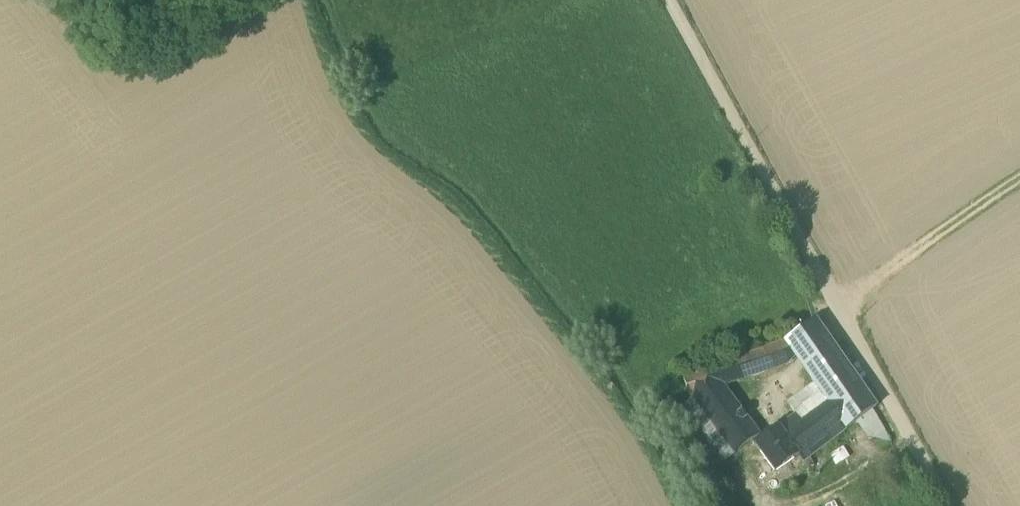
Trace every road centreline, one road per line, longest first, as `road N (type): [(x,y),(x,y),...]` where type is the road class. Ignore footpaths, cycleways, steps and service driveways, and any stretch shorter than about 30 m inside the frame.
road 1 (unclassified): [(670,0),(954,505)]
road 2 (track): [(844,312),(1019,186)]

